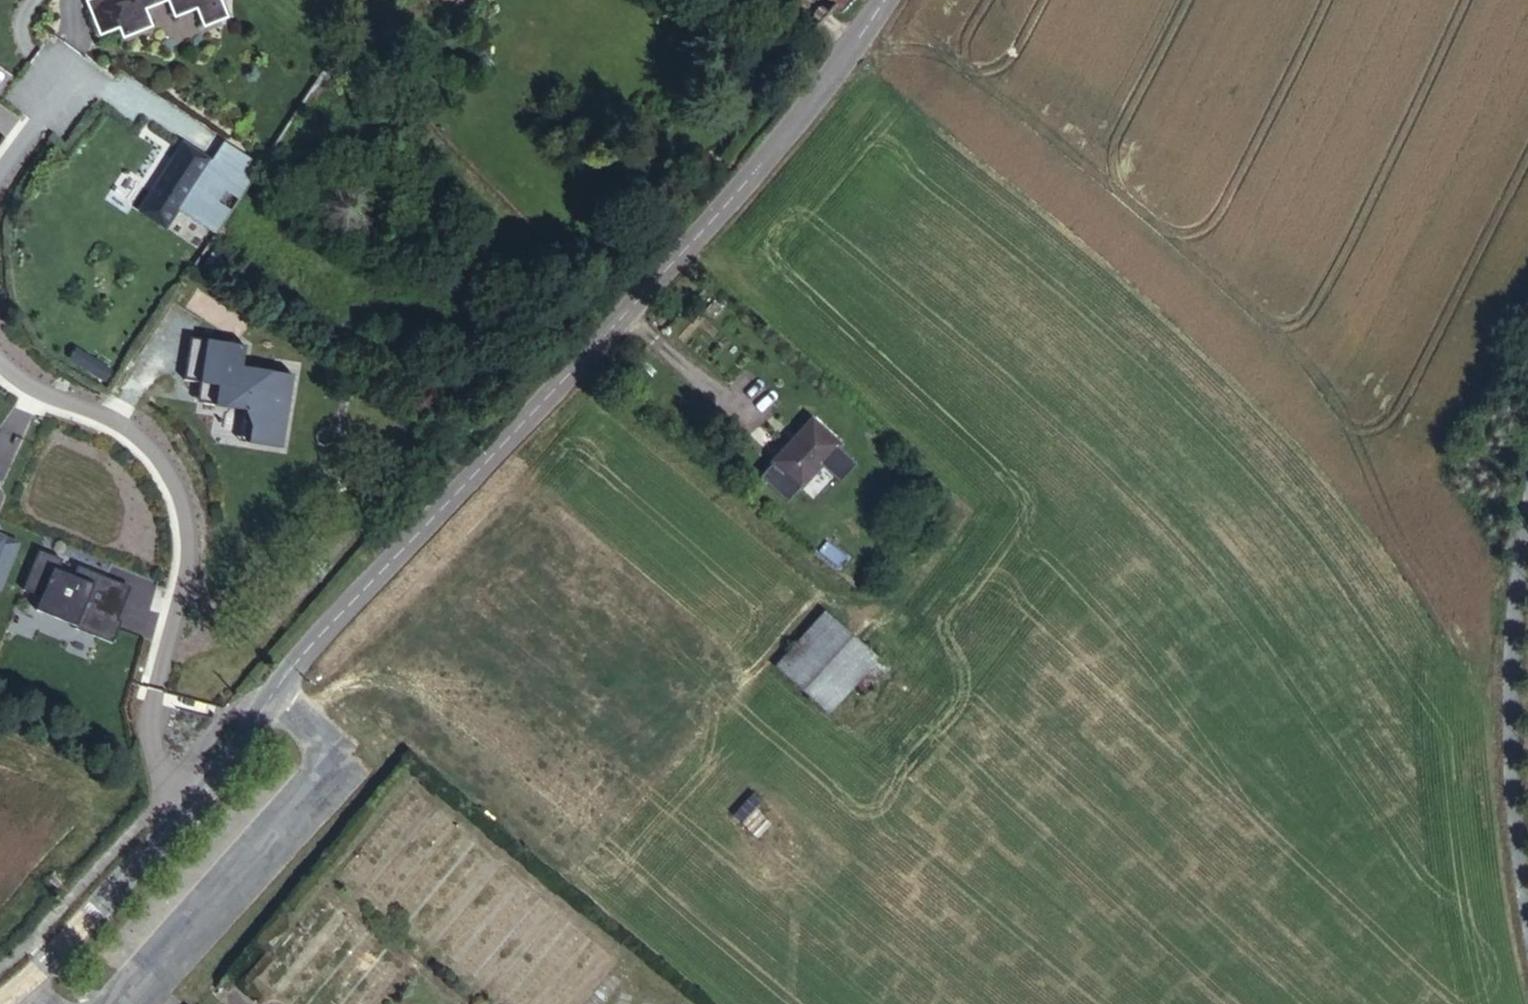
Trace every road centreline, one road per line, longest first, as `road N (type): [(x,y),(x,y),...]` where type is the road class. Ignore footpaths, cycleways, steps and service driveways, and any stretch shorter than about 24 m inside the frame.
road 1 (tertiary): [(0,994),(219,784),(266,702),(324,632),(741,183),(879,0)]

